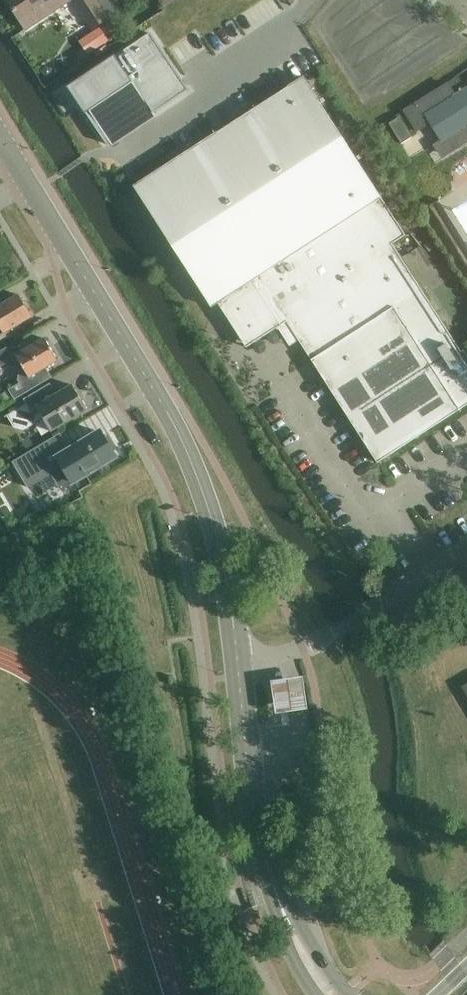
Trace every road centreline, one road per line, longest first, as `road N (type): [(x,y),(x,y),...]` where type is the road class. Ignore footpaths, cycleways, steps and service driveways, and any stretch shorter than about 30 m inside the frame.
road 1 (tertiary): [(331,994),(292,931),(262,847),(226,574),(208,503),(151,386),(0,138)]

